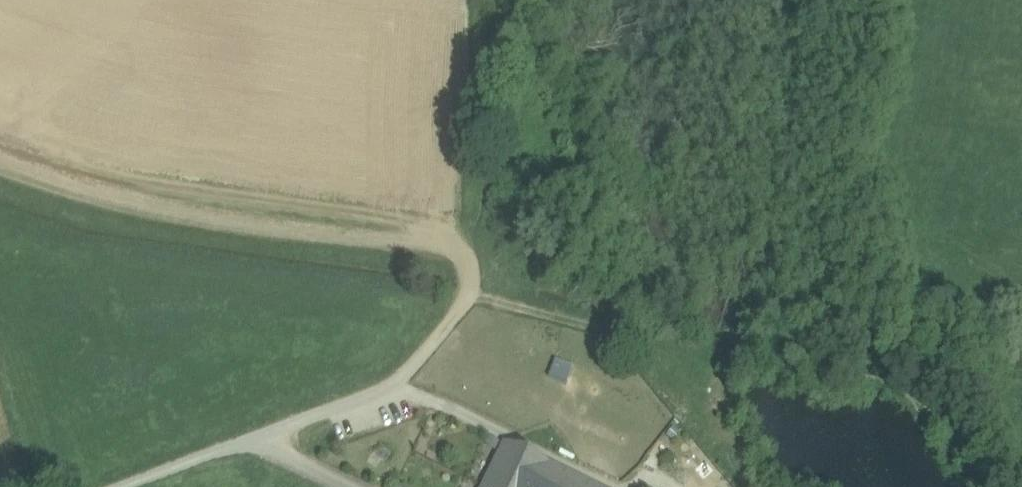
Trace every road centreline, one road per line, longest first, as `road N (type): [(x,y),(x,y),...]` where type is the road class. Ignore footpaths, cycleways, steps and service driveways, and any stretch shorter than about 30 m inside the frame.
road 1 (track): [(1021,380),(633,339),(470,296)]
road 2 (unclassified): [(470,296),(392,387),(123,486)]
road 3 (track): [(496,0),(497,98),(470,296)]
road 4 (track): [(392,387),(487,423),(613,486)]

